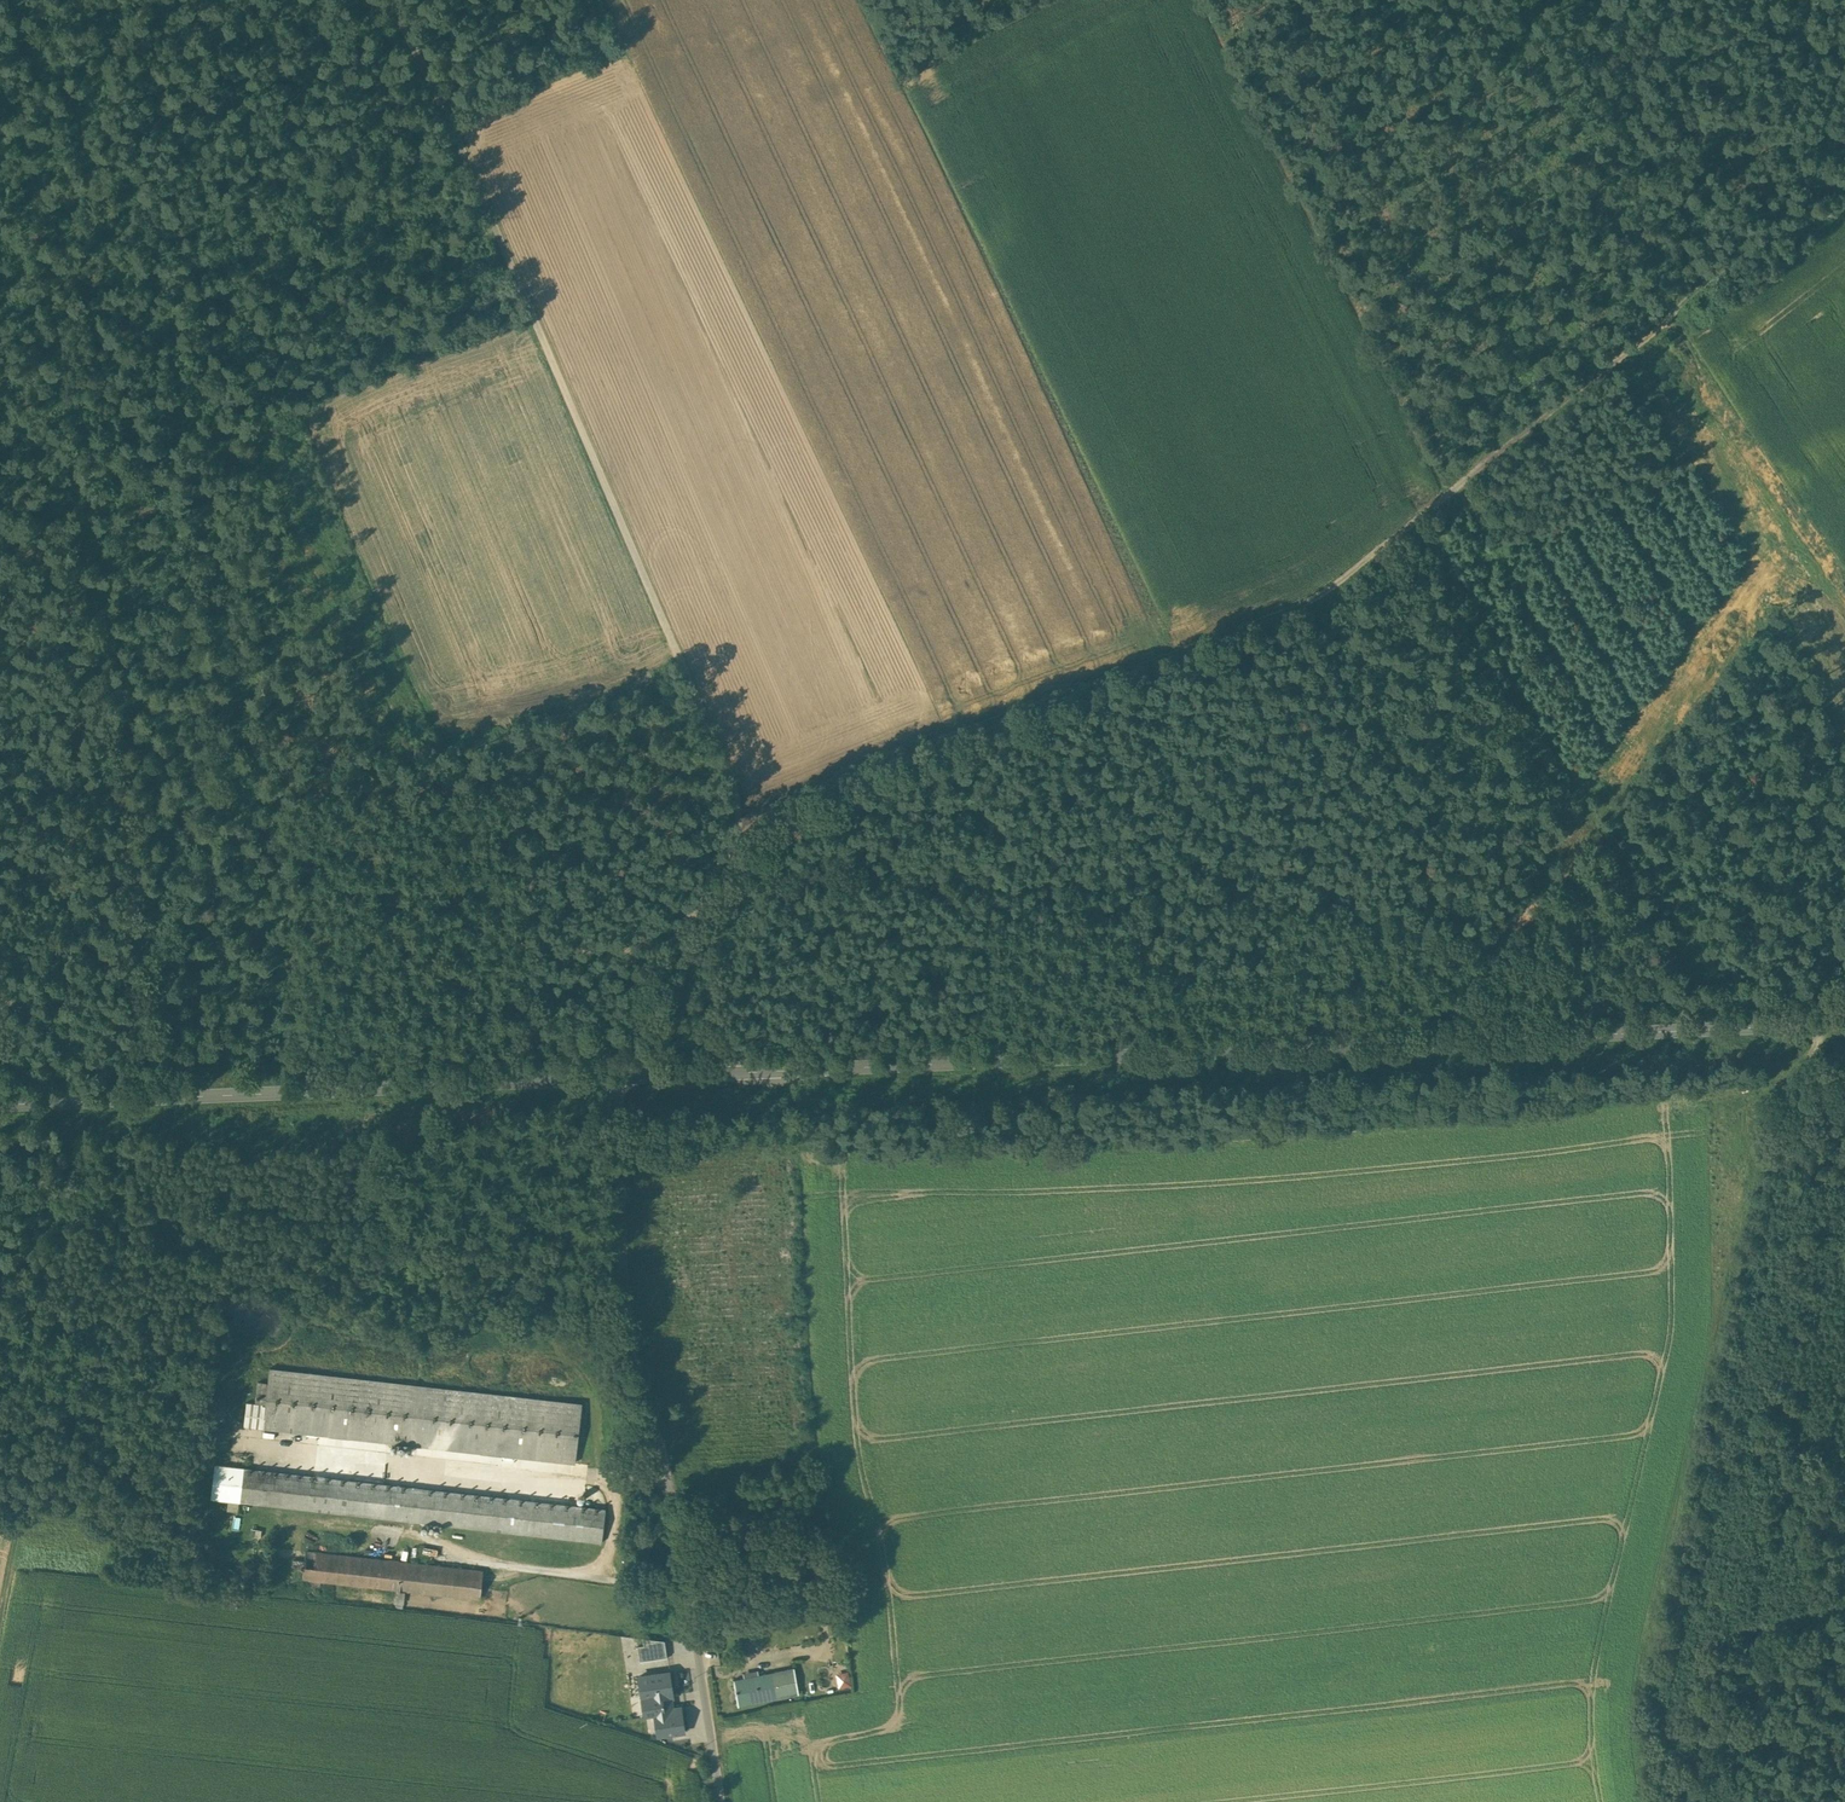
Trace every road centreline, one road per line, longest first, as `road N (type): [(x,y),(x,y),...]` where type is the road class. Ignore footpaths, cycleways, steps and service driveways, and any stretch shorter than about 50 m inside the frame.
road 1 (unclassified): [(745,823),(847,775),(1308,604),(1844,174)]
road 2 (tertiary): [(619,1078),(1844,1022)]
road 3 (unclassified): [(745,823),(534,314),(385,0)]
road 4 (track): [(1648,1801),(1642,1704),(1775,1092),(1828,1023)]
road 5 (unclassified): [(719,1801),(686,1588),(625,1302),(619,1078)]
road 6 (tertiary): [(0,1105),(619,1078)]
road 7 (unclassified): [(619,1078),(634,1029),(745,823)]

